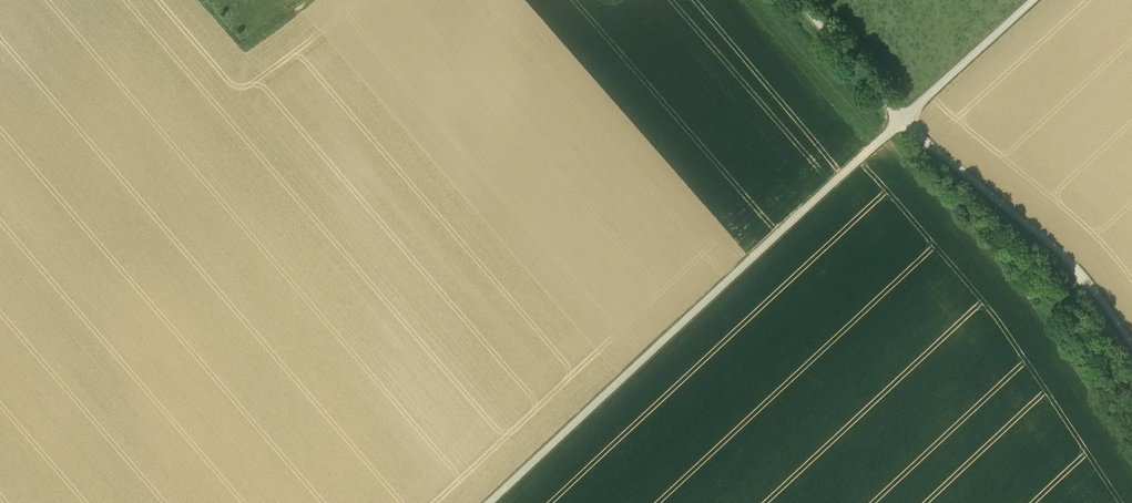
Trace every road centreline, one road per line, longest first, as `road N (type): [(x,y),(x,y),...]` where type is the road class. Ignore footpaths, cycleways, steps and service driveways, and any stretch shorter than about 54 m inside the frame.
road 1 (track): [(899,117),(485,502)]
road 2 (track): [(899,117),(1051,239),(1131,336)]
road 3 (track): [(1019,0),(899,117)]
road 4 (track): [(798,0),(899,117)]

